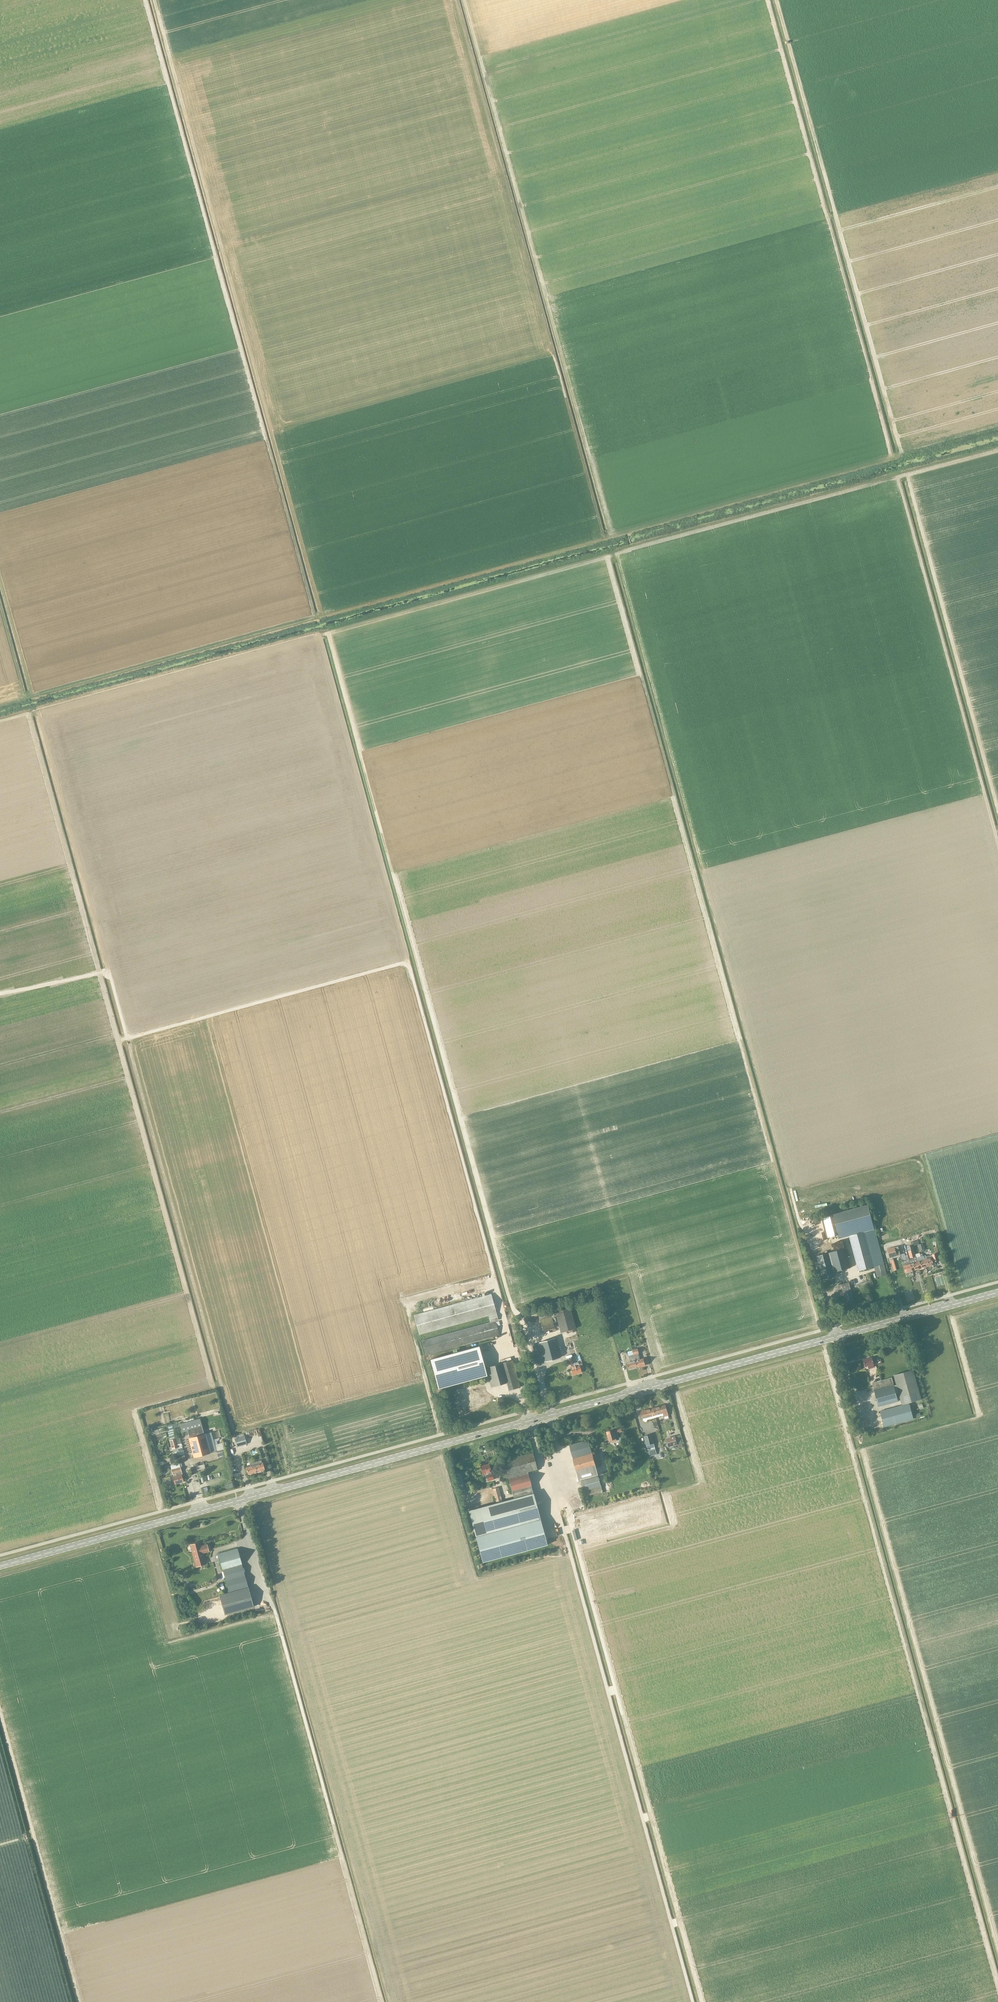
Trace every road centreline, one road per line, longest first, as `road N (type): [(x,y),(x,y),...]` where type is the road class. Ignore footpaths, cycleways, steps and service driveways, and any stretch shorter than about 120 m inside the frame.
road 1 (primary): [(0,1566),(997,1293)]
road 2 (track): [(693,2001),(562,1525)]

